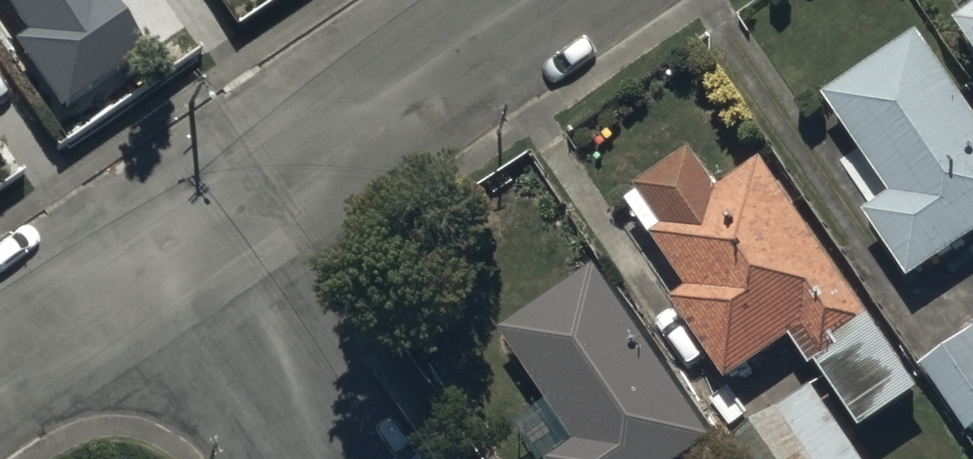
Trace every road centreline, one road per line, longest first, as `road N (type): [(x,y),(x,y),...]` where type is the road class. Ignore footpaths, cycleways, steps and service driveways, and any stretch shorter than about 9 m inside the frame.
road 1 (residential): [(173,237),(522,0)]
road 2 (residential): [(327,458),(173,237)]
road 3 (residential): [(0,353),(173,237)]

